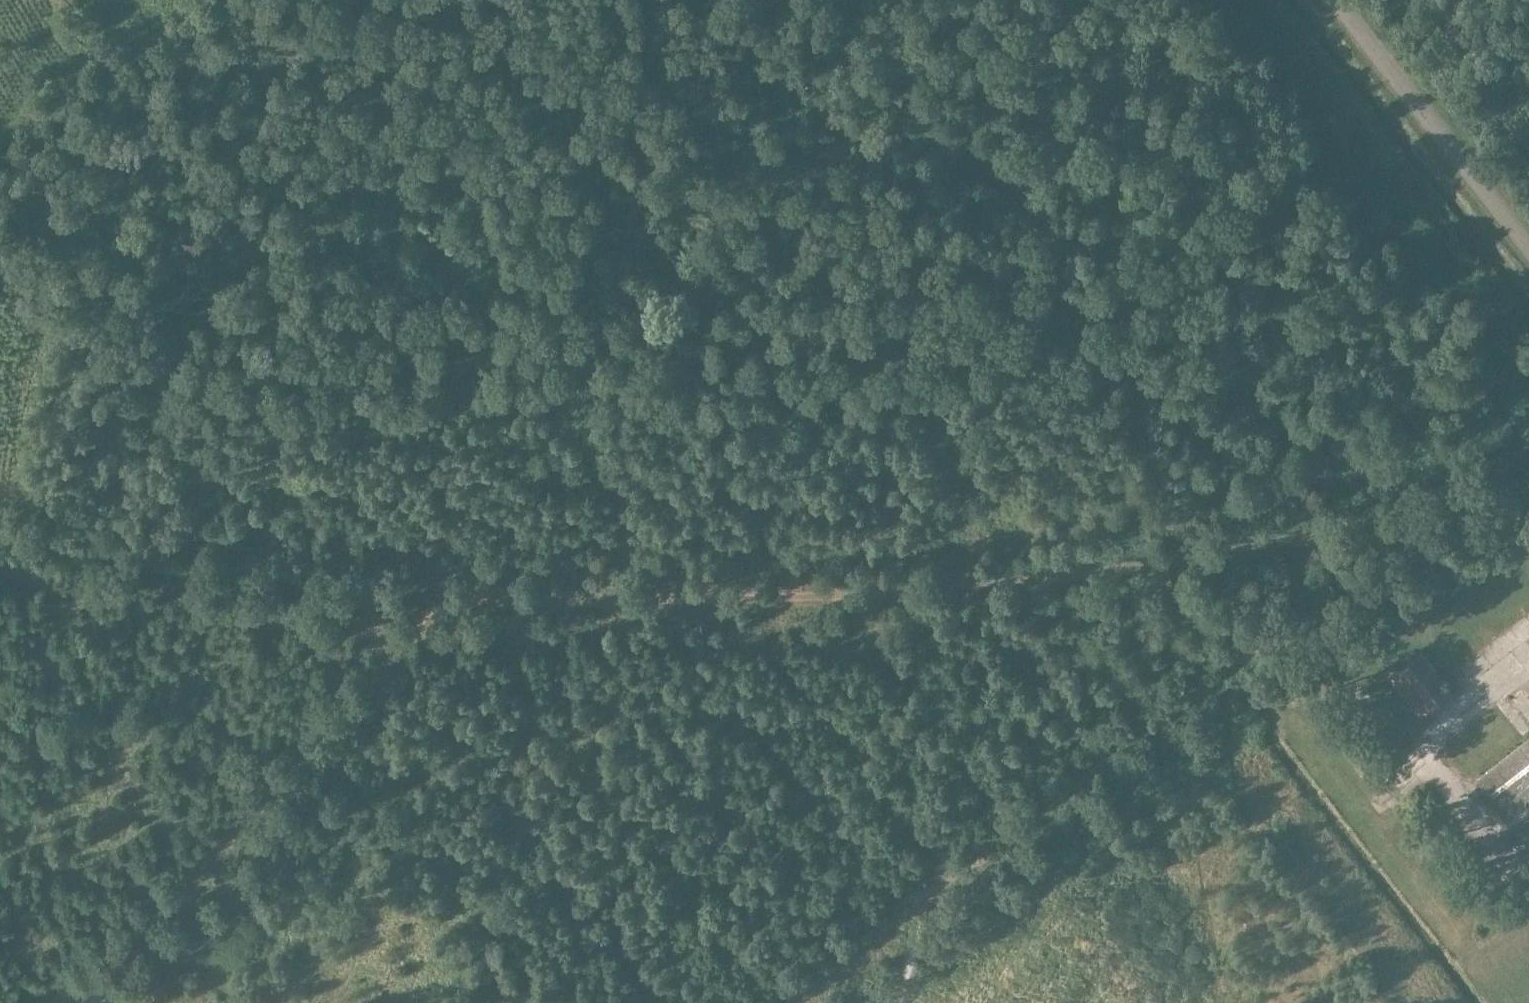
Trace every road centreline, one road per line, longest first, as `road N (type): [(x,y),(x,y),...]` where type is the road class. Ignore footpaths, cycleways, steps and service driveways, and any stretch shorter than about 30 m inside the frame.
road 1 (track): [(1528,445),(1461,488),(1393,516),(1110,567),(863,595),(454,605),(408,634),(200,863),(54,1002)]
road 2 (track): [(0,530),(164,568),(454,605)]
road 3 (unclassified): [(1528,247),(1337,0)]

